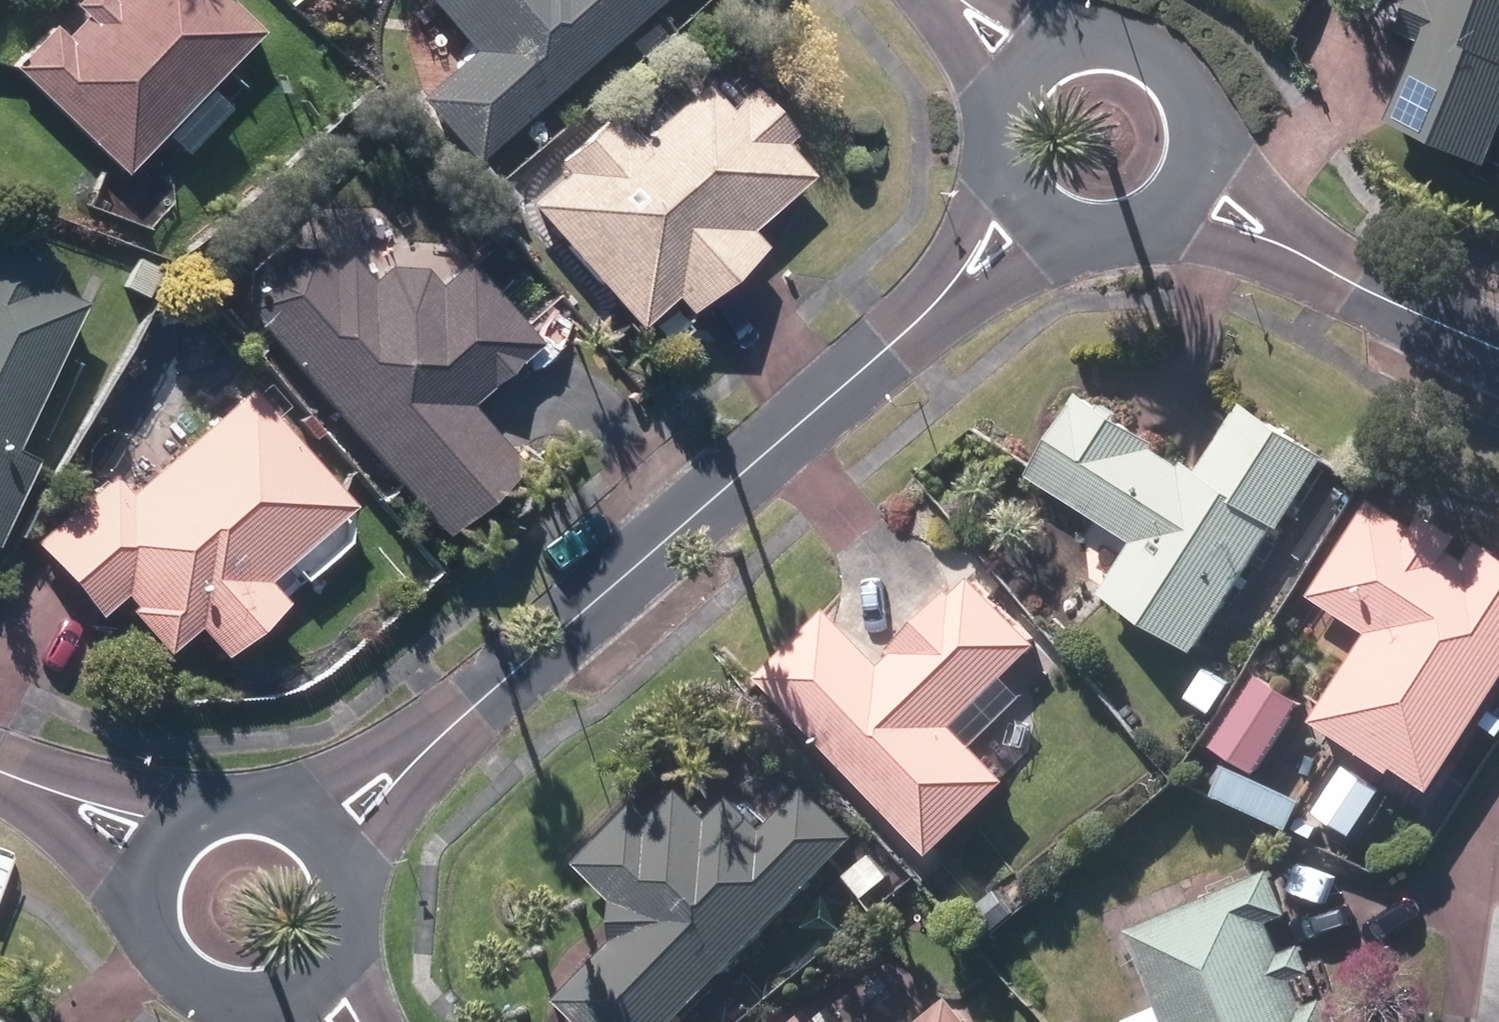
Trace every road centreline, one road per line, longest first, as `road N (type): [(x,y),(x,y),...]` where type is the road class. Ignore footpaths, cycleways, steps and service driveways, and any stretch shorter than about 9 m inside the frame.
road 1 (residential): [(334,831),(1037,209)]
road 2 (residential): [(1189,190),(1498,345)]
road 3 (residential): [(331,967),(298,992),(259,1004),(217,1000),(181,981),(154,949),(141,910),(144,869),(163,832)]
road 4 (residential): [(1040,54),(1070,37),(1106,31),(1141,37),(1173,57),(1195,85),(1207,131),(1189,190)]
road 5 (residential): [(163,832),(200,801),(248,789),(296,800),(334,831)]
road 6 (residential): [(163,832),(0,759)]
road 7 (residential): [(1037,209),(1008,164),(1003,134),(1008,99),(1040,54)]
road 8 (residential): [(1189,190),(1164,215),(1114,234),(1079,231),(1037,209)]
road 9 (residential): [(334,831),(351,864),(357,900),(349,936),(331,967)]

